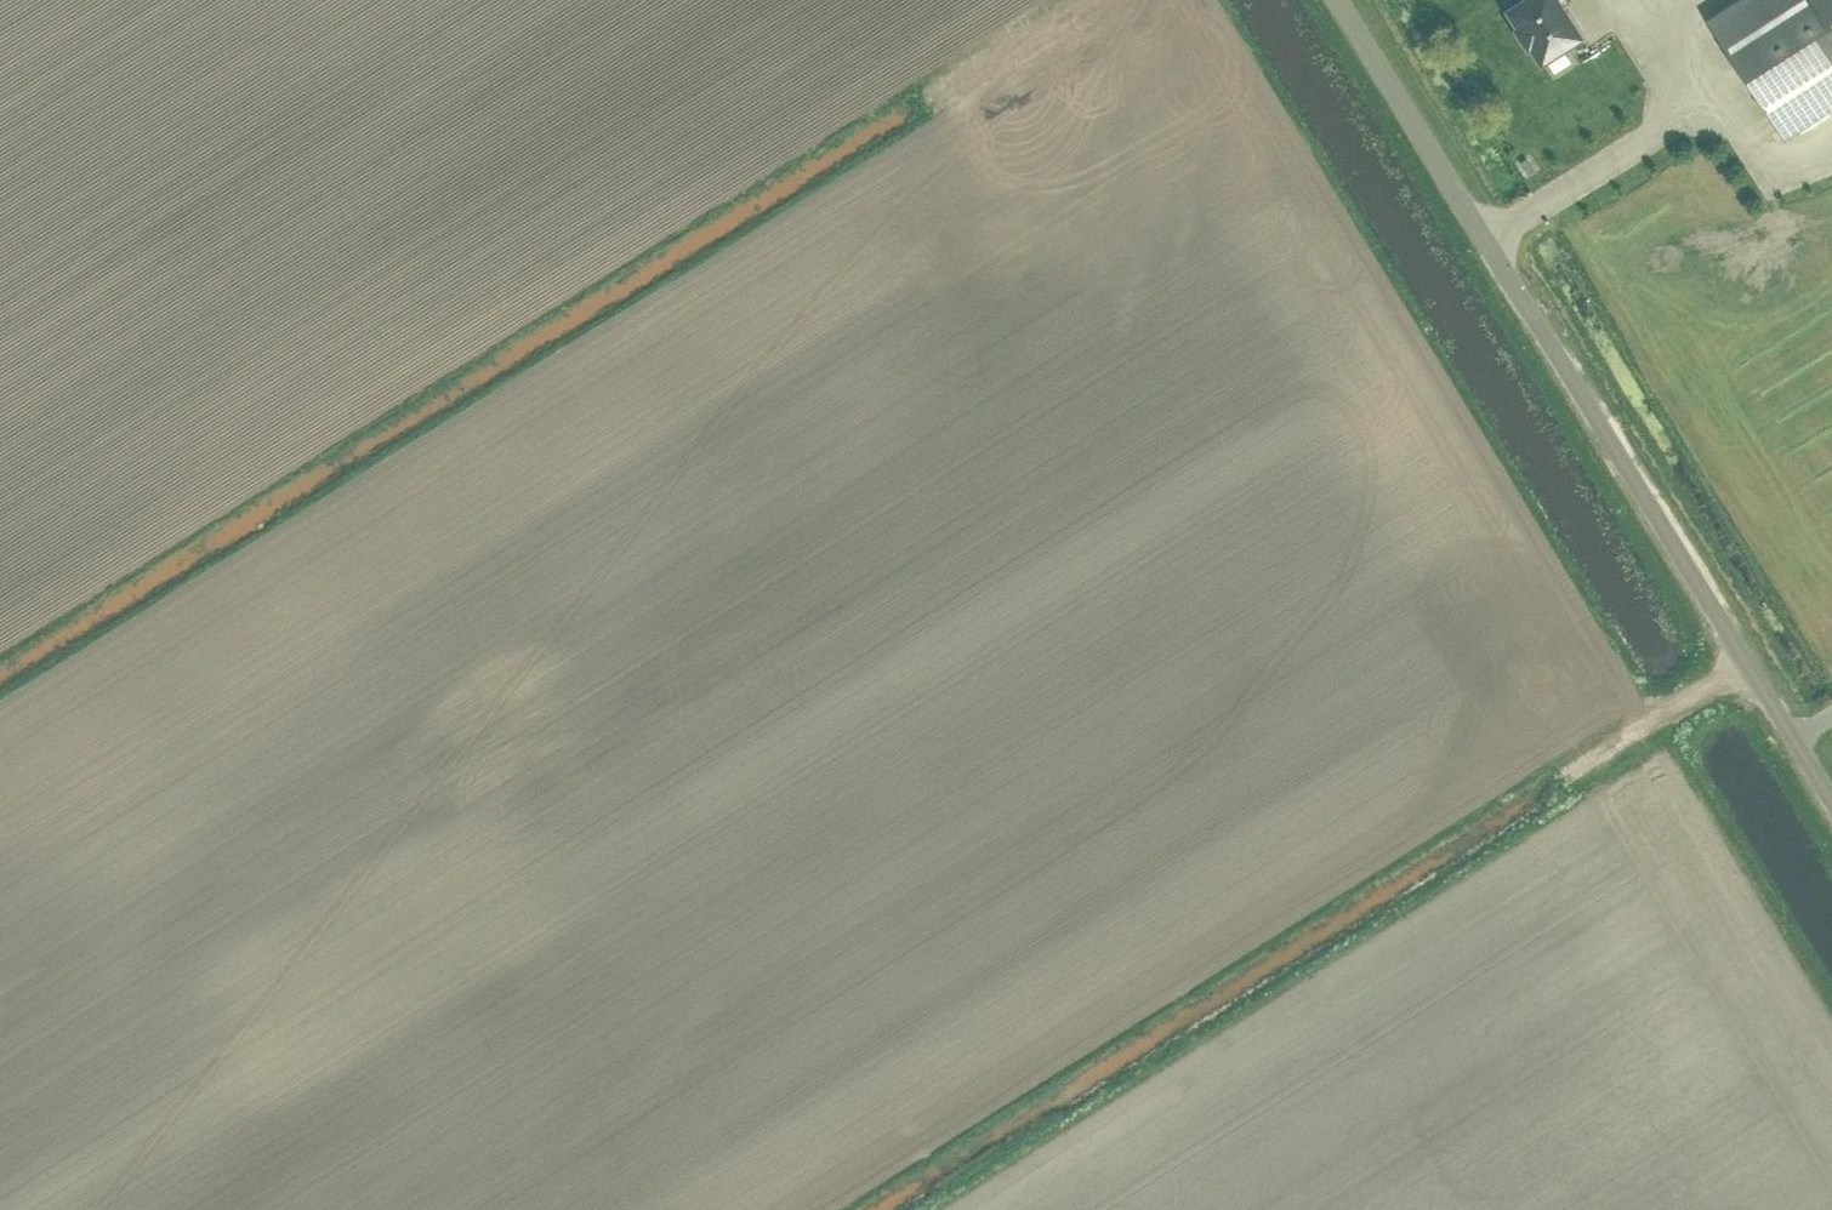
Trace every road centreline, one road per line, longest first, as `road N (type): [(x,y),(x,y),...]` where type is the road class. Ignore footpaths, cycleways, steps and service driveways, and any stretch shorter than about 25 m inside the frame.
road 1 (unclassified): [(1831,799),(1340,0)]

